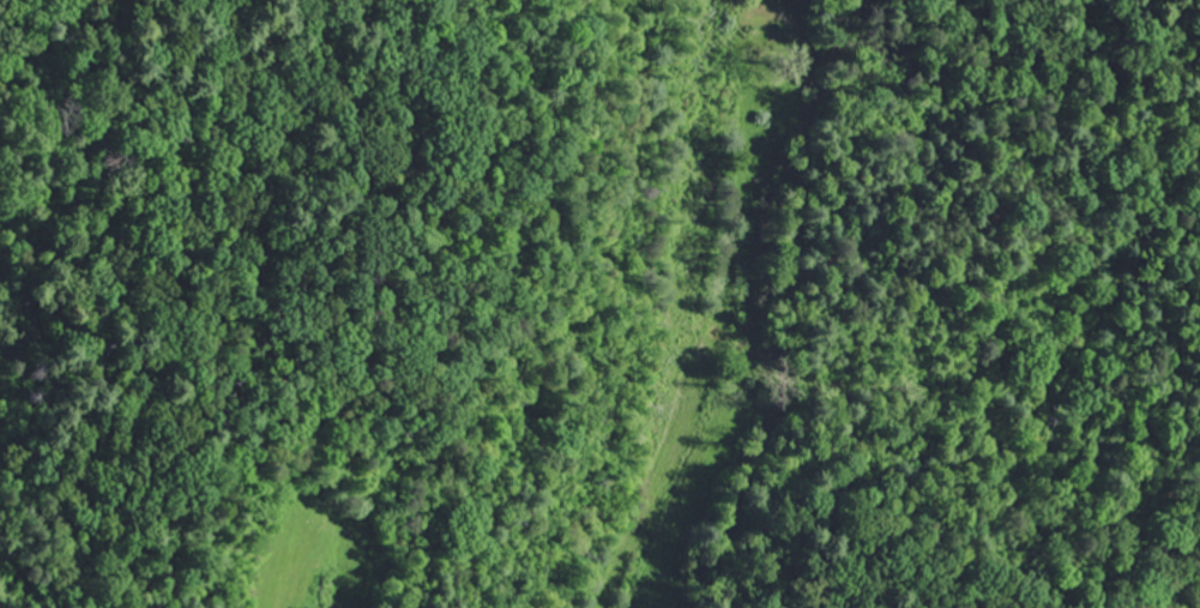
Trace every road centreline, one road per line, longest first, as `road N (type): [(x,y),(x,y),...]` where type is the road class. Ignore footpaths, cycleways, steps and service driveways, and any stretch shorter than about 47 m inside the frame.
road 1 (residential): [(681,607),(784,384),(797,163),(812,88),(804,40),(766,12)]

